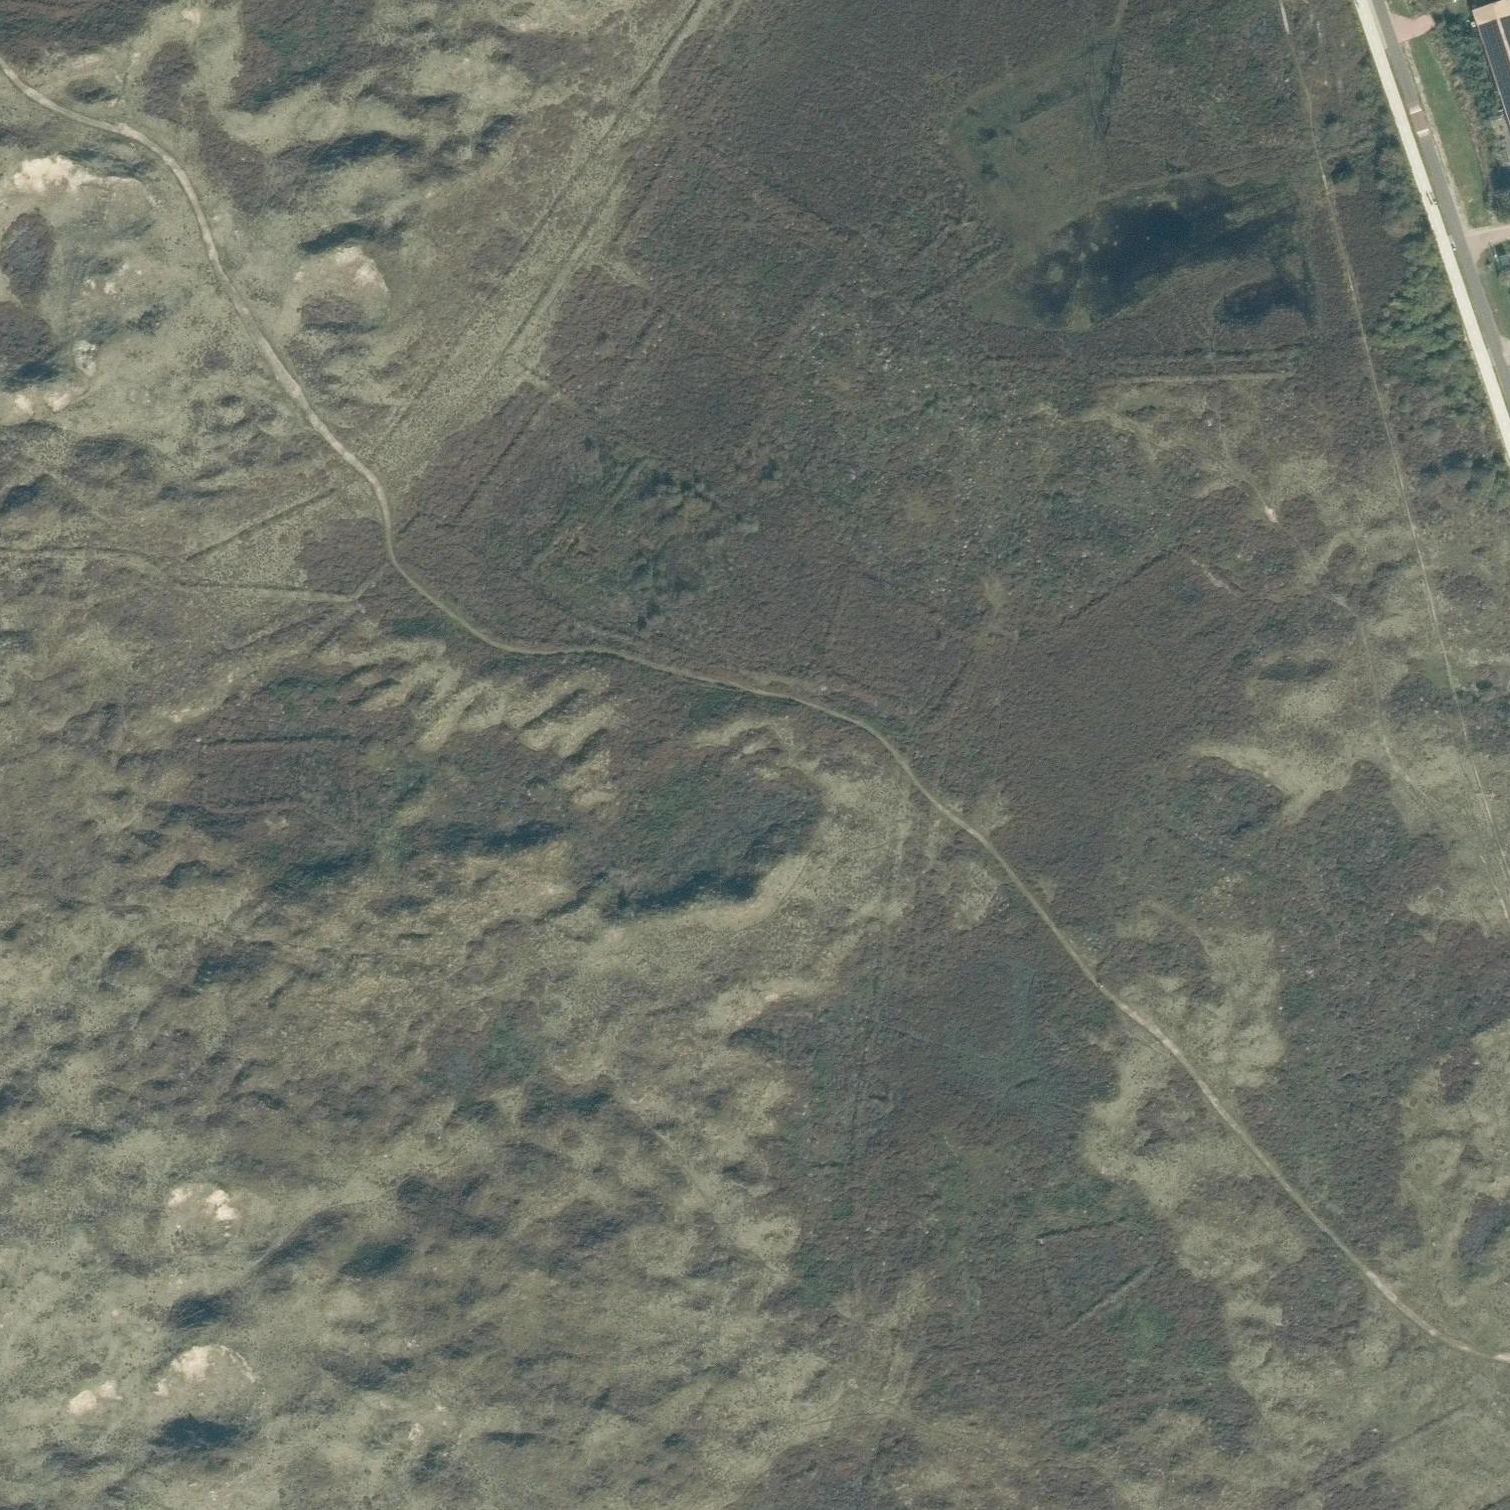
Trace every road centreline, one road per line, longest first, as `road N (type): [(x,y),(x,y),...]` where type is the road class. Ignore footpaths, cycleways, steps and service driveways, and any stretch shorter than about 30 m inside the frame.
road 1 (unclassified): [(1509,402),(1376,0)]

